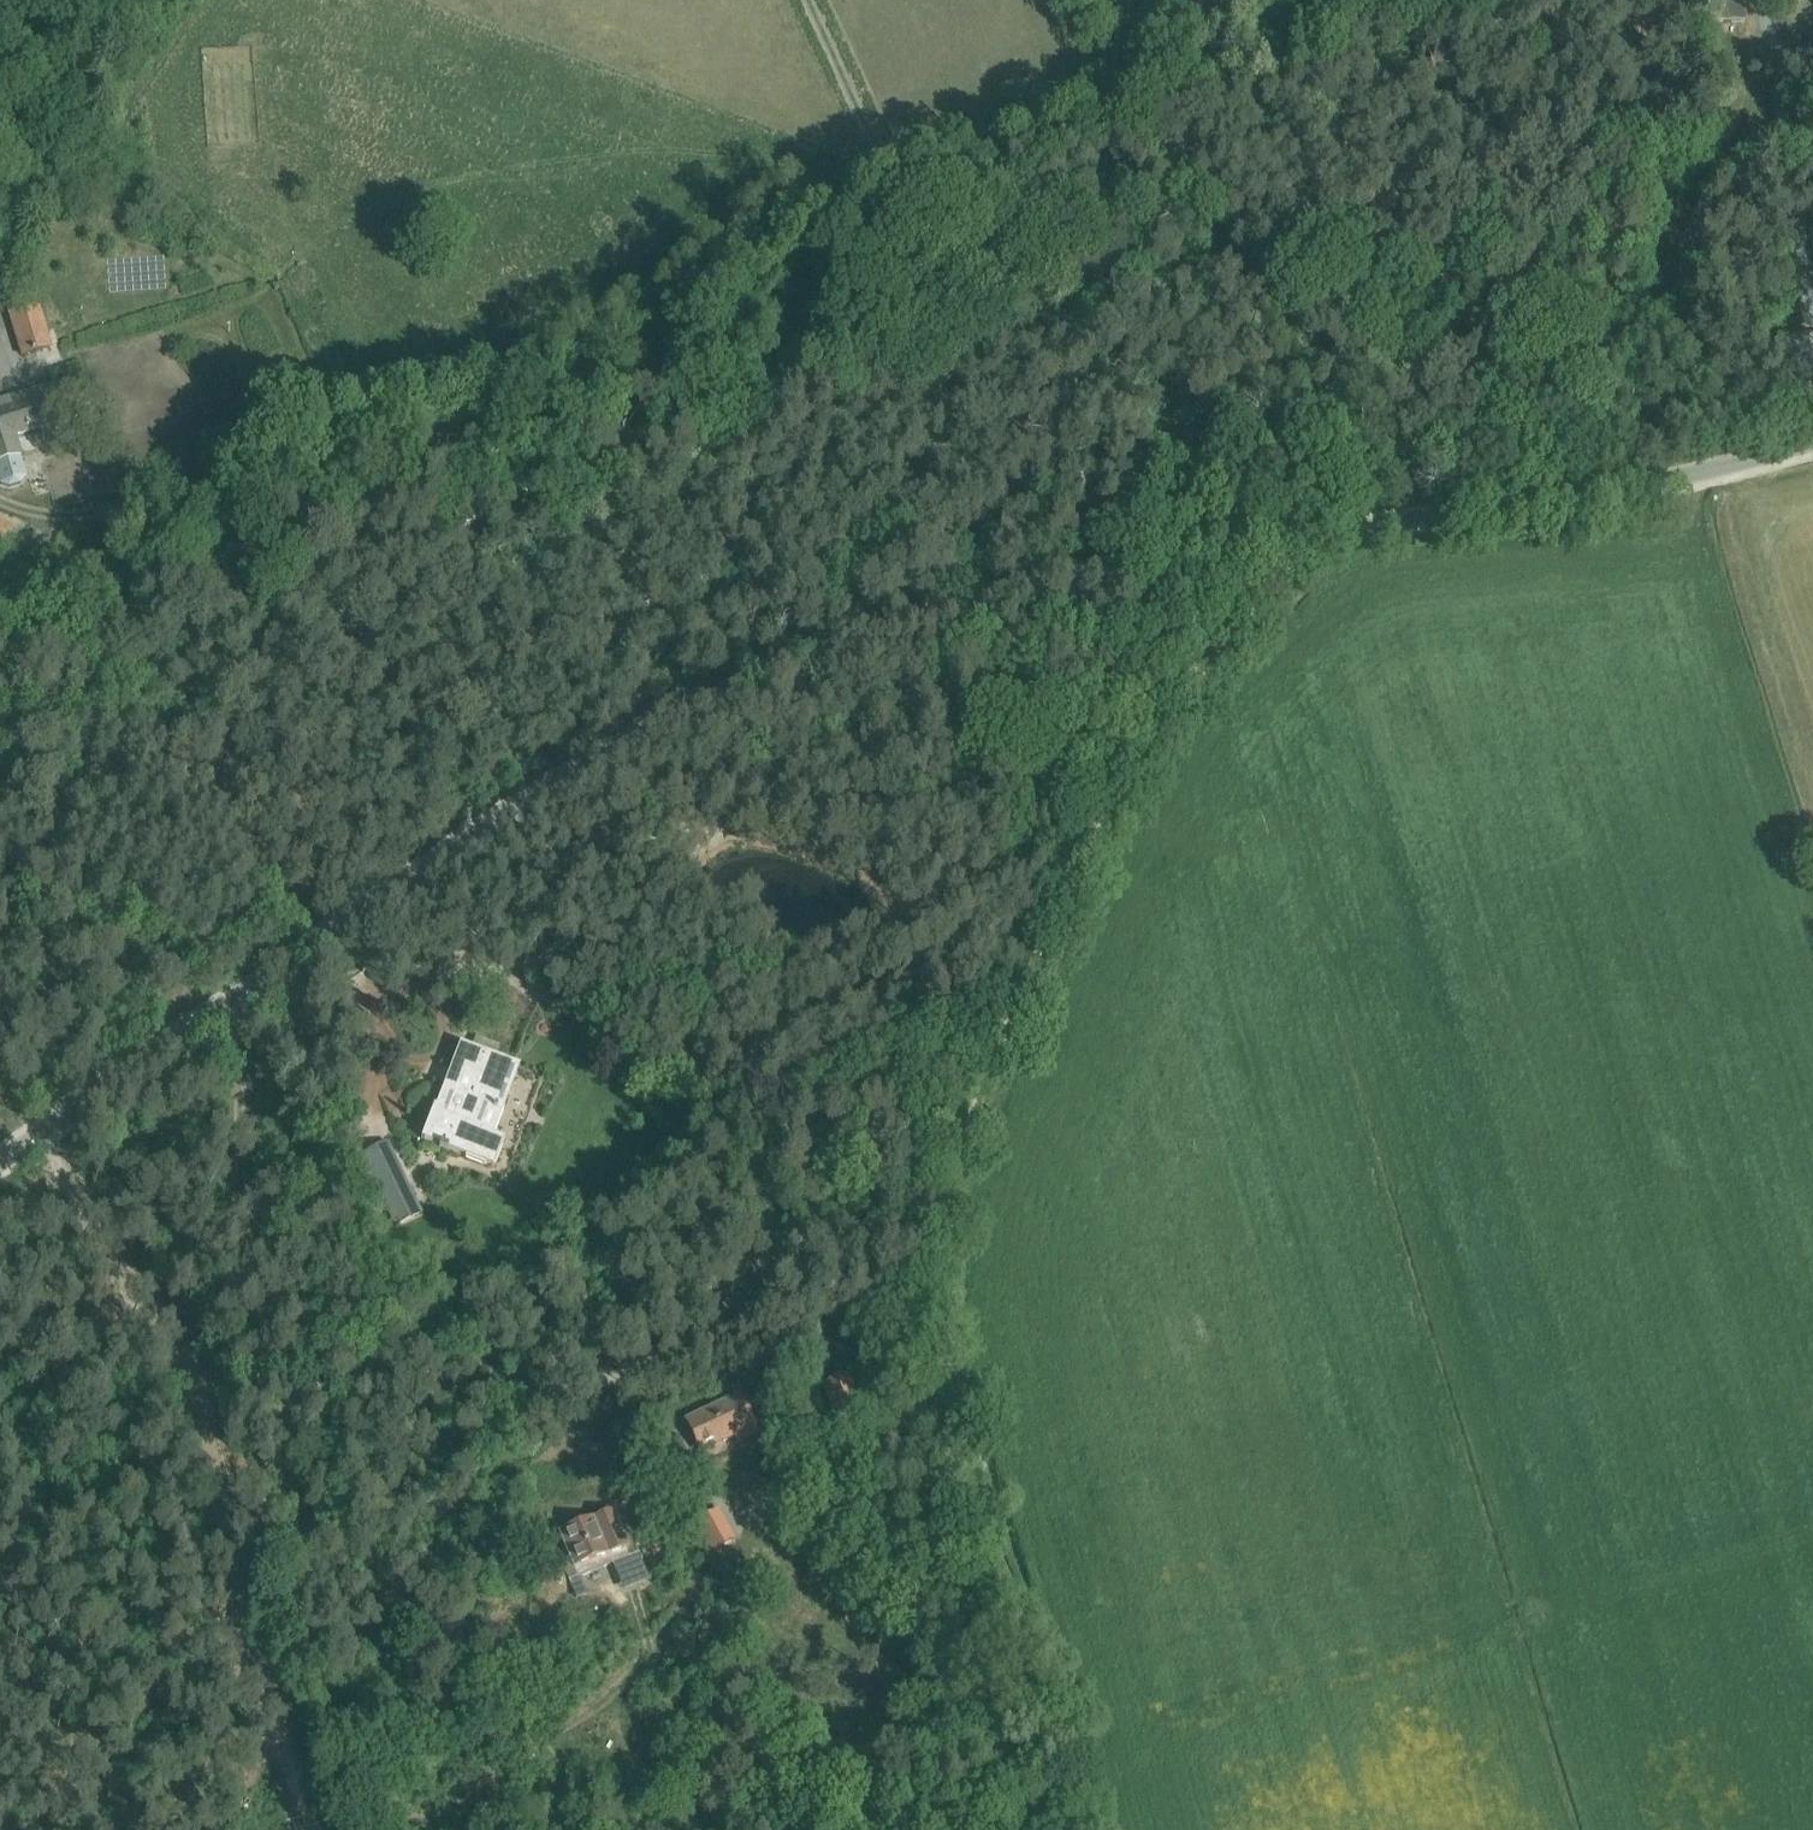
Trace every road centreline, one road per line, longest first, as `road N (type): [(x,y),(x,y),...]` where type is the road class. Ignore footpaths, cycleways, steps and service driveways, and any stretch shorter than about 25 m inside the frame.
road 1 (unclassified): [(0,1159),(488,828),(661,727),(812,662),(975,602),(1062,581),(1701,474),(1812,445)]
road 2 (track): [(1064,1829),(948,1433),(965,1148),(1057,921),(1342,530)]

